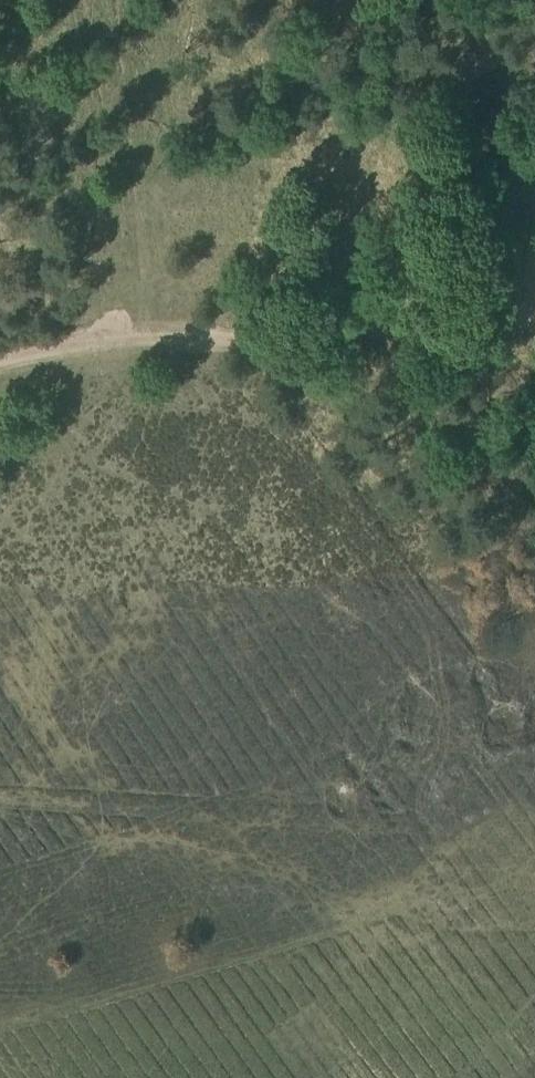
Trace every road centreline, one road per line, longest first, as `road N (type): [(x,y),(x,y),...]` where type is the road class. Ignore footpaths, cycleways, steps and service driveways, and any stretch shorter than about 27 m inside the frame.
road 1 (track): [(0,362),(82,345),(534,308)]

